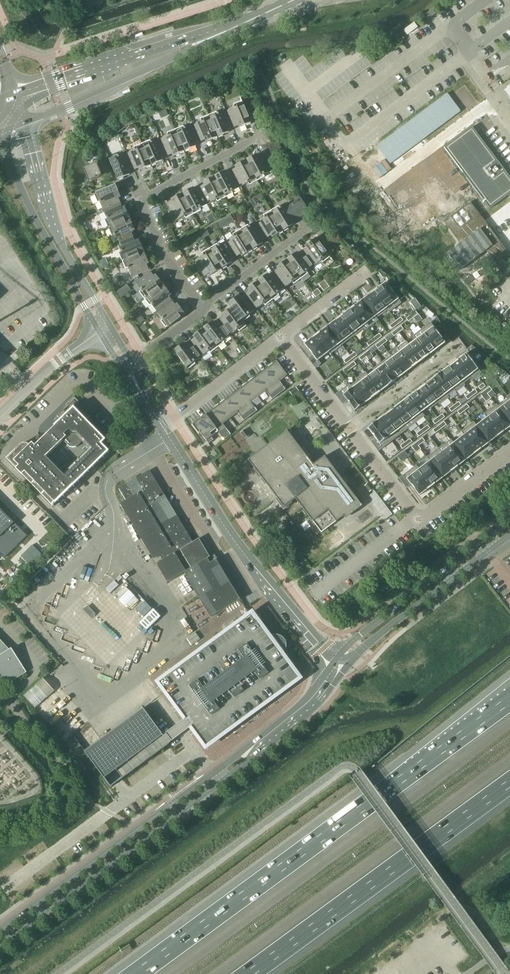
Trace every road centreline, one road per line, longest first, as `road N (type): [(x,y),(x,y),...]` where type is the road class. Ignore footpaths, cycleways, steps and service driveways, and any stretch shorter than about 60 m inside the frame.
road 1 (motorway): [(509,699),(141,973)]
road 2 (tertiary): [(0,946),(221,783),(316,705),(343,669)]
road 3 (tertiary): [(331,667),(303,701),(215,775),(0,933)]
road 4 (motorway): [(248,973),(509,783)]
road 5 (residential): [(204,310),(165,258),(140,198),(260,137)]
road 6 (residential): [(304,625),(231,534),(162,426)]
road 7 (residential): [(418,520),(280,336)]
road 8 (residential): [(104,328),(48,209),(28,122)]
road 9 (tertiary): [(509,523),(339,657)]
road 10 (residential): [(0,139),(45,235),(104,328)]
road 11 (tertiary): [(343,669),(509,536)]
road 12 (residential): [(0,698),(63,763),(72,791),(55,816),(0,832)]
road 13 (secondary): [(211,37),(16,95)]
road 14 (secondary): [(28,122),(211,37)]
road 15 (residential): [(162,426),(280,336)]
road 16 (residential): [(0,416),(104,328)]
road 17 (residential): [(204,310),(311,227)]

